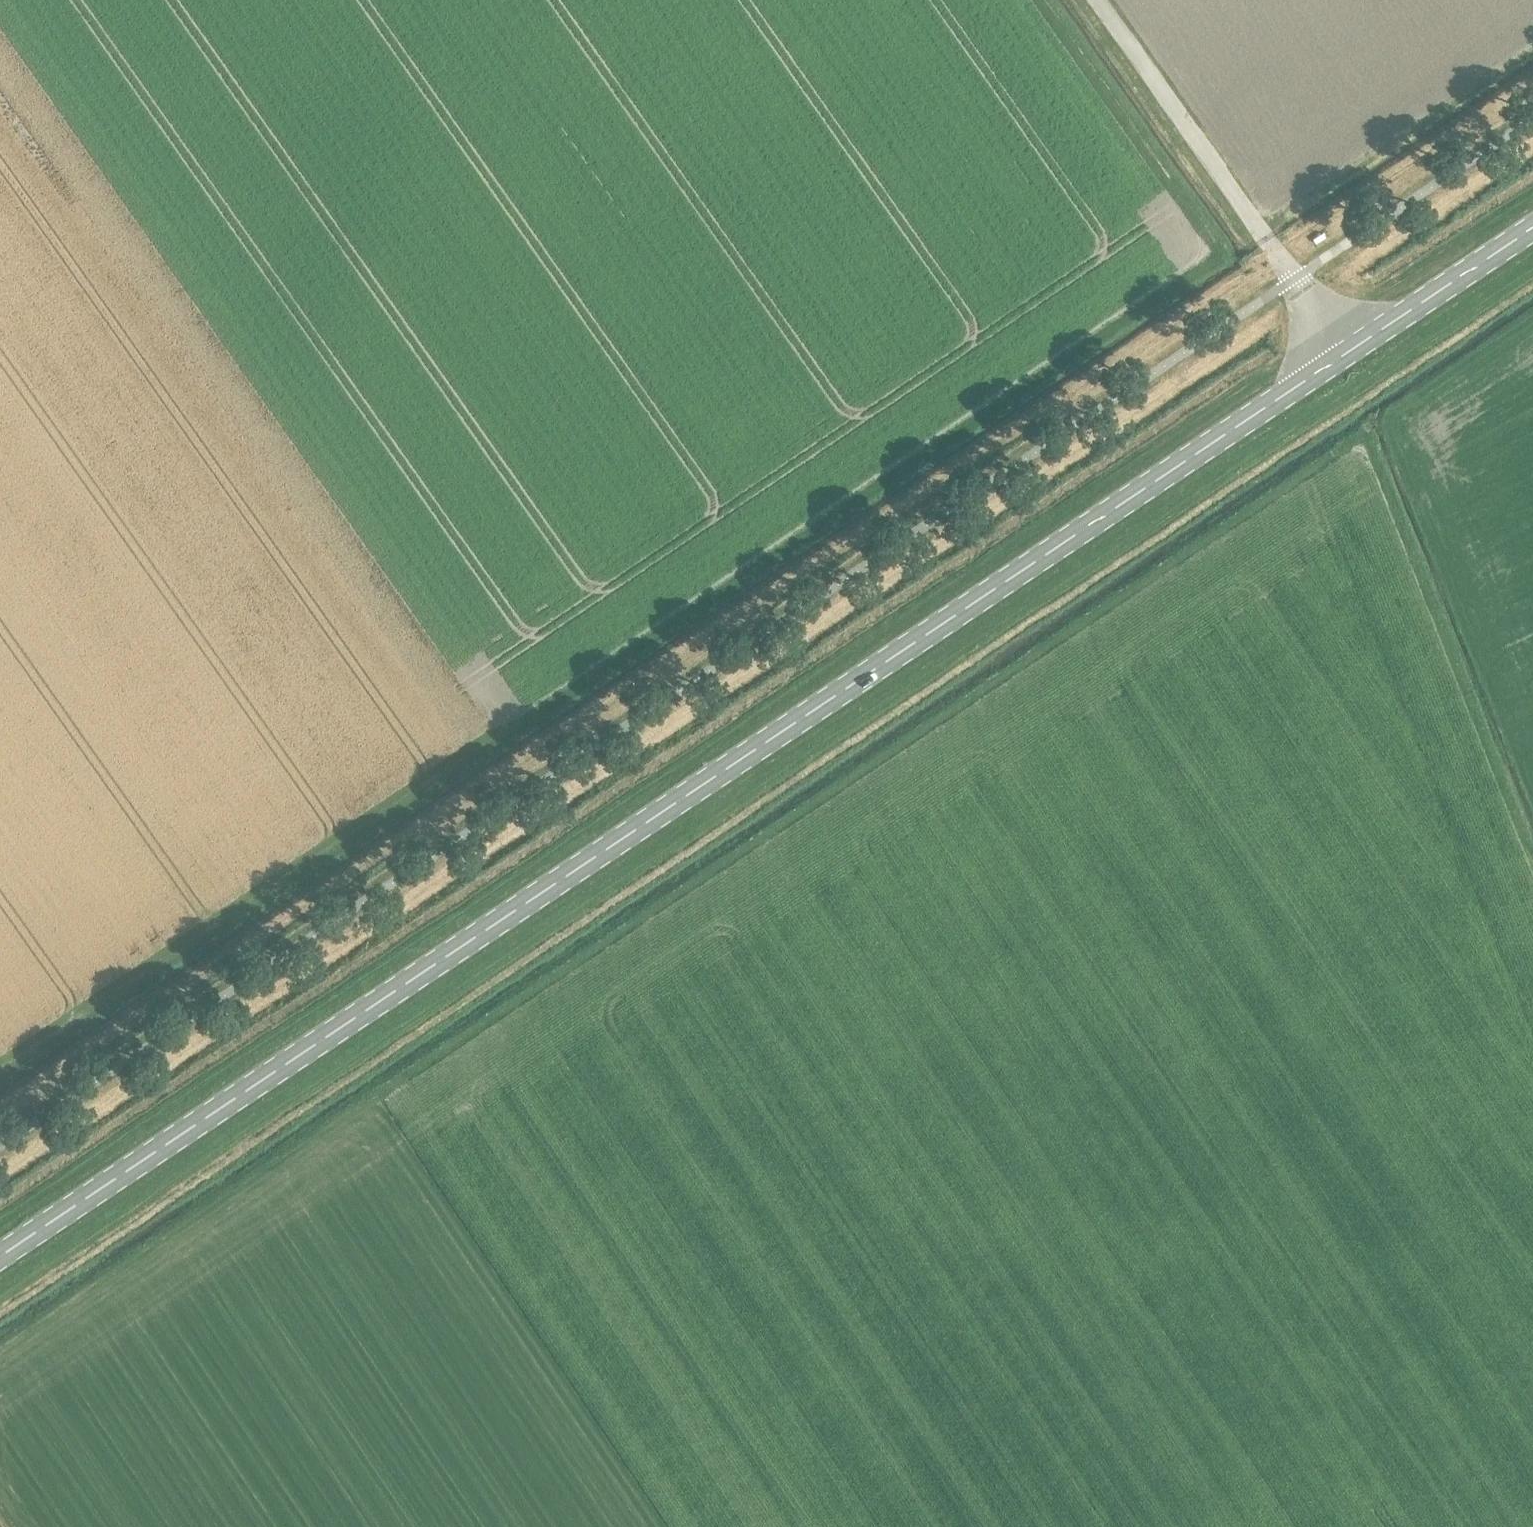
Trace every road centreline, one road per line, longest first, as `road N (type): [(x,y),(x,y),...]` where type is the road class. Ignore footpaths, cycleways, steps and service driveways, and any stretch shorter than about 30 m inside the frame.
road 1 (secondary): [(0,1258),(1532,230)]
road 2 (track): [(1101,0),(1342,357)]

